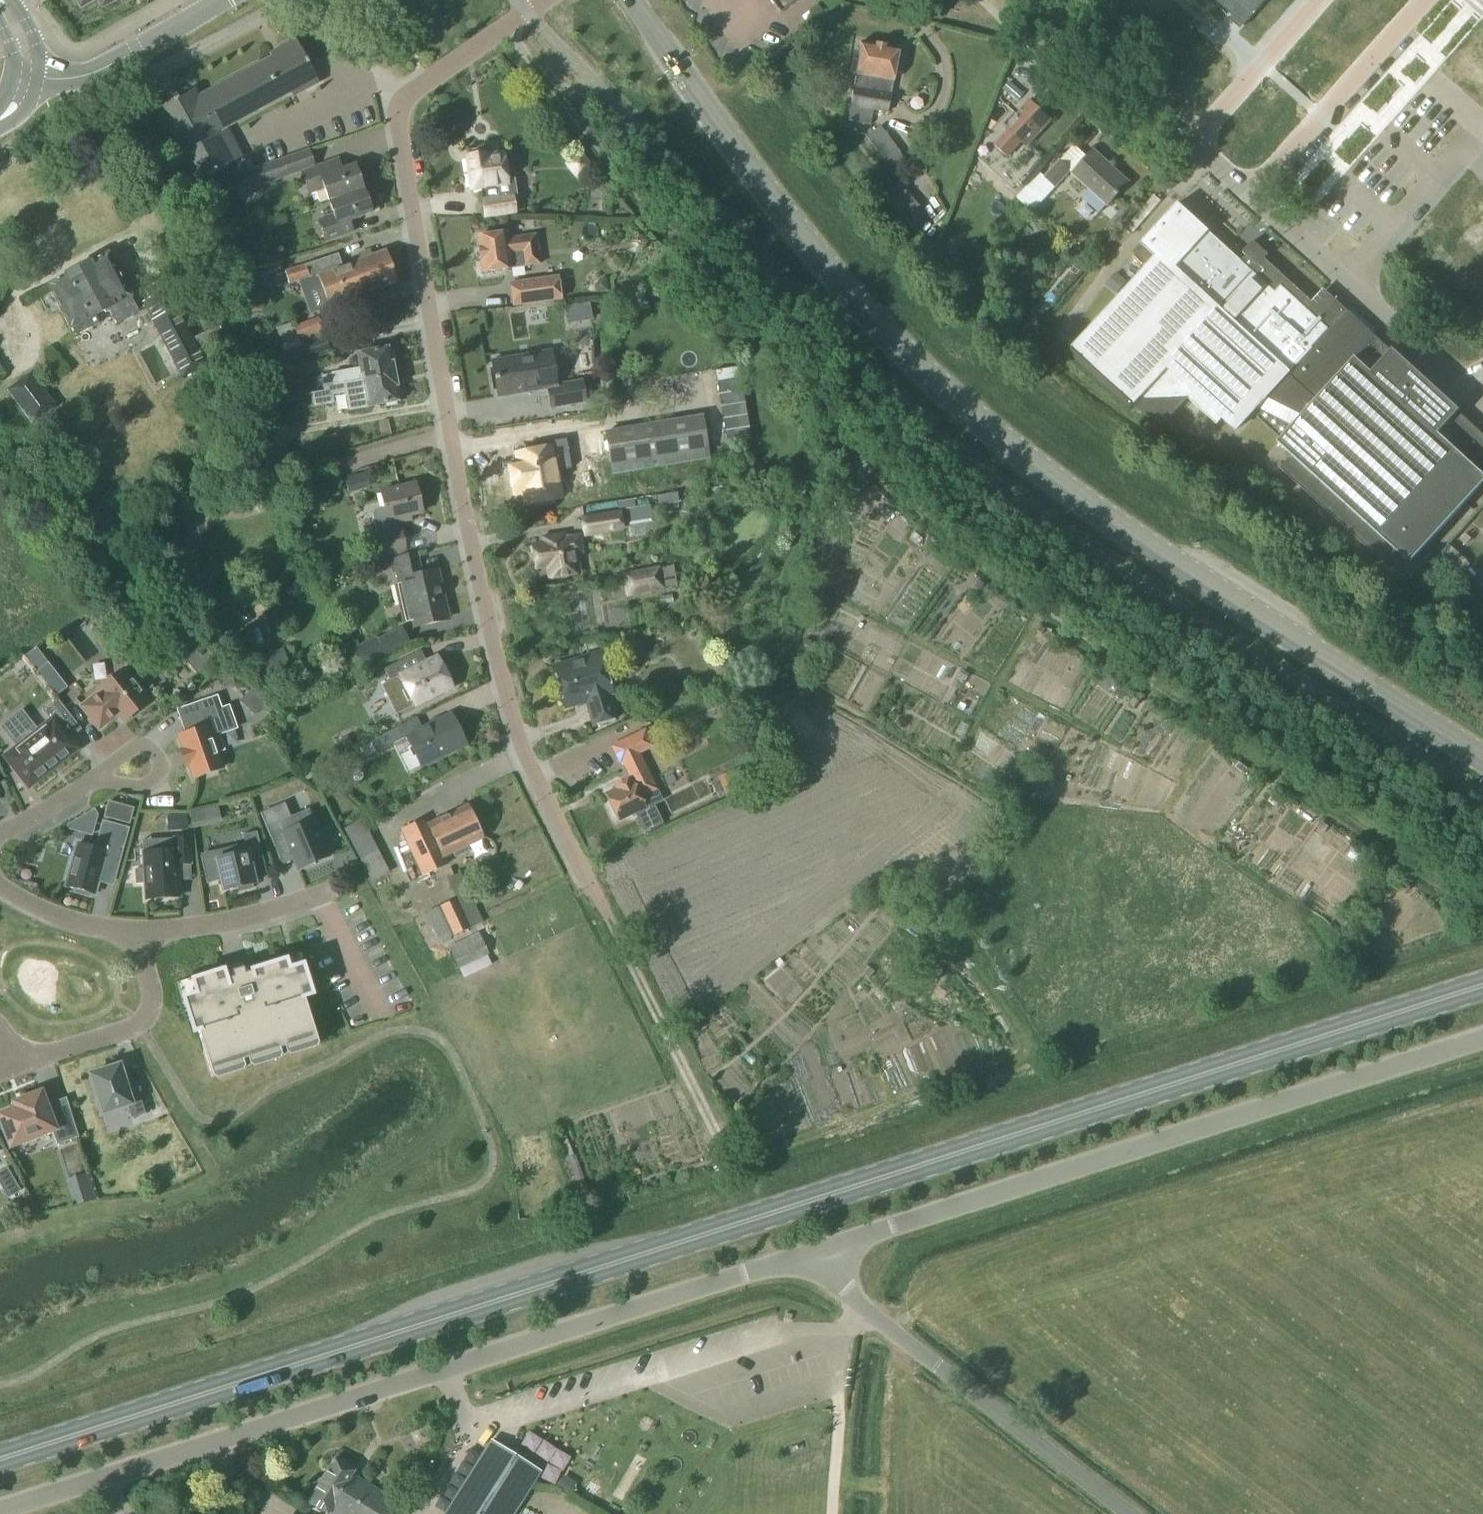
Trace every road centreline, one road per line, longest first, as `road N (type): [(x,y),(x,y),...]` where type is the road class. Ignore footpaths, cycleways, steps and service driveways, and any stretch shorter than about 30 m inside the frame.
road 1 (primary): [(0,1460),(1482,987)]
road 2 (track): [(507,29),(633,191),(920,492),(1095,630),(1471,890)]
road 3 (residential): [(714,1127),(524,754),(454,456),(399,131),(407,100),(547,0)]
road 4 (secondary): [(1482,760),(1140,543),(995,438),(877,325),(787,221),(632,0)]
road 5 (unclassified): [(0,1512),(816,1250)]
road 6 (unclassified): [(816,1250),(1482,1037)]
road 7 (unclassified): [(1129,1513),(863,1308),(816,1250)]
road 8 (residential): [(142,935),(233,922),(319,897),(378,1021)]
road 9 (residential): [(1464,385),(1248,189)]
road 10 (residential): [(1248,189),(1421,0)]
road 11 (secondary): [(25,81),(85,79),(226,0)]
road 12 (residential): [(21,1064),(152,1014),(142,935)]
road 13 (residential): [(1196,141),(1038,0)]
road 14 (residential): [(1196,141),(1322,0)]
road 15 (residential): [(0,835),(138,756)]
road 16 (residential): [(0,887),(79,924),(142,935)]

